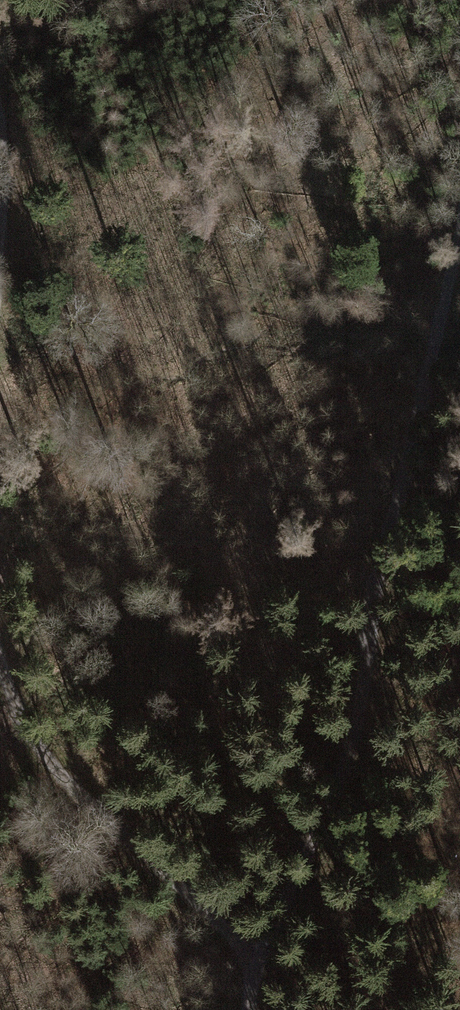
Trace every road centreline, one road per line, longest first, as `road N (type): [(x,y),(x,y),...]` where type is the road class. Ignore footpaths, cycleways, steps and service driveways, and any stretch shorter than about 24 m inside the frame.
road 1 (track): [(459,231),(378,581),(351,742),(257,965),(248,1009)]
road 2 (track): [(0,657),(42,756),(257,965)]

